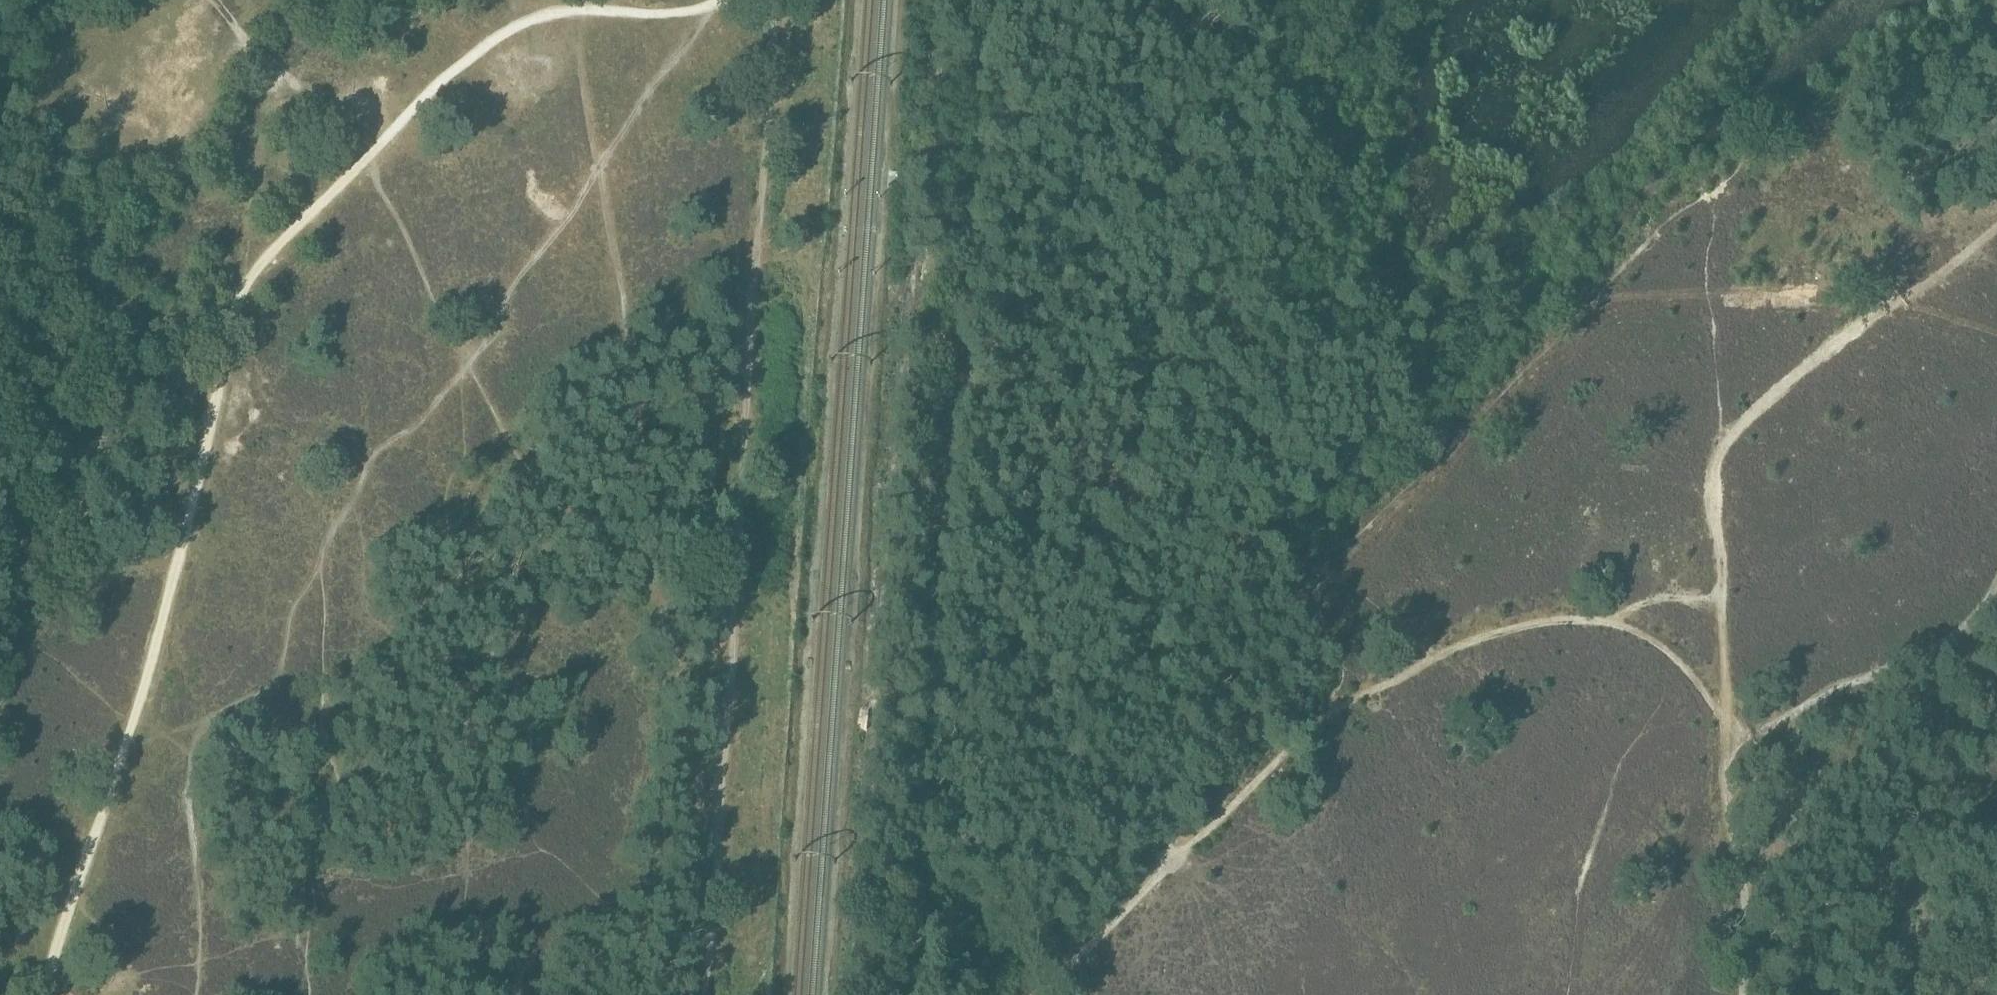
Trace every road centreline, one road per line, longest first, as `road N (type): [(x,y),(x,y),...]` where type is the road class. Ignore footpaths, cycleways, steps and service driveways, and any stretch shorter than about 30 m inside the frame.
road 1 (track): [(778,0),(710,842)]
road 2 (track): [(1730,737),(1751,994)]
road 3 (track): [(597,163),(584,9)]

